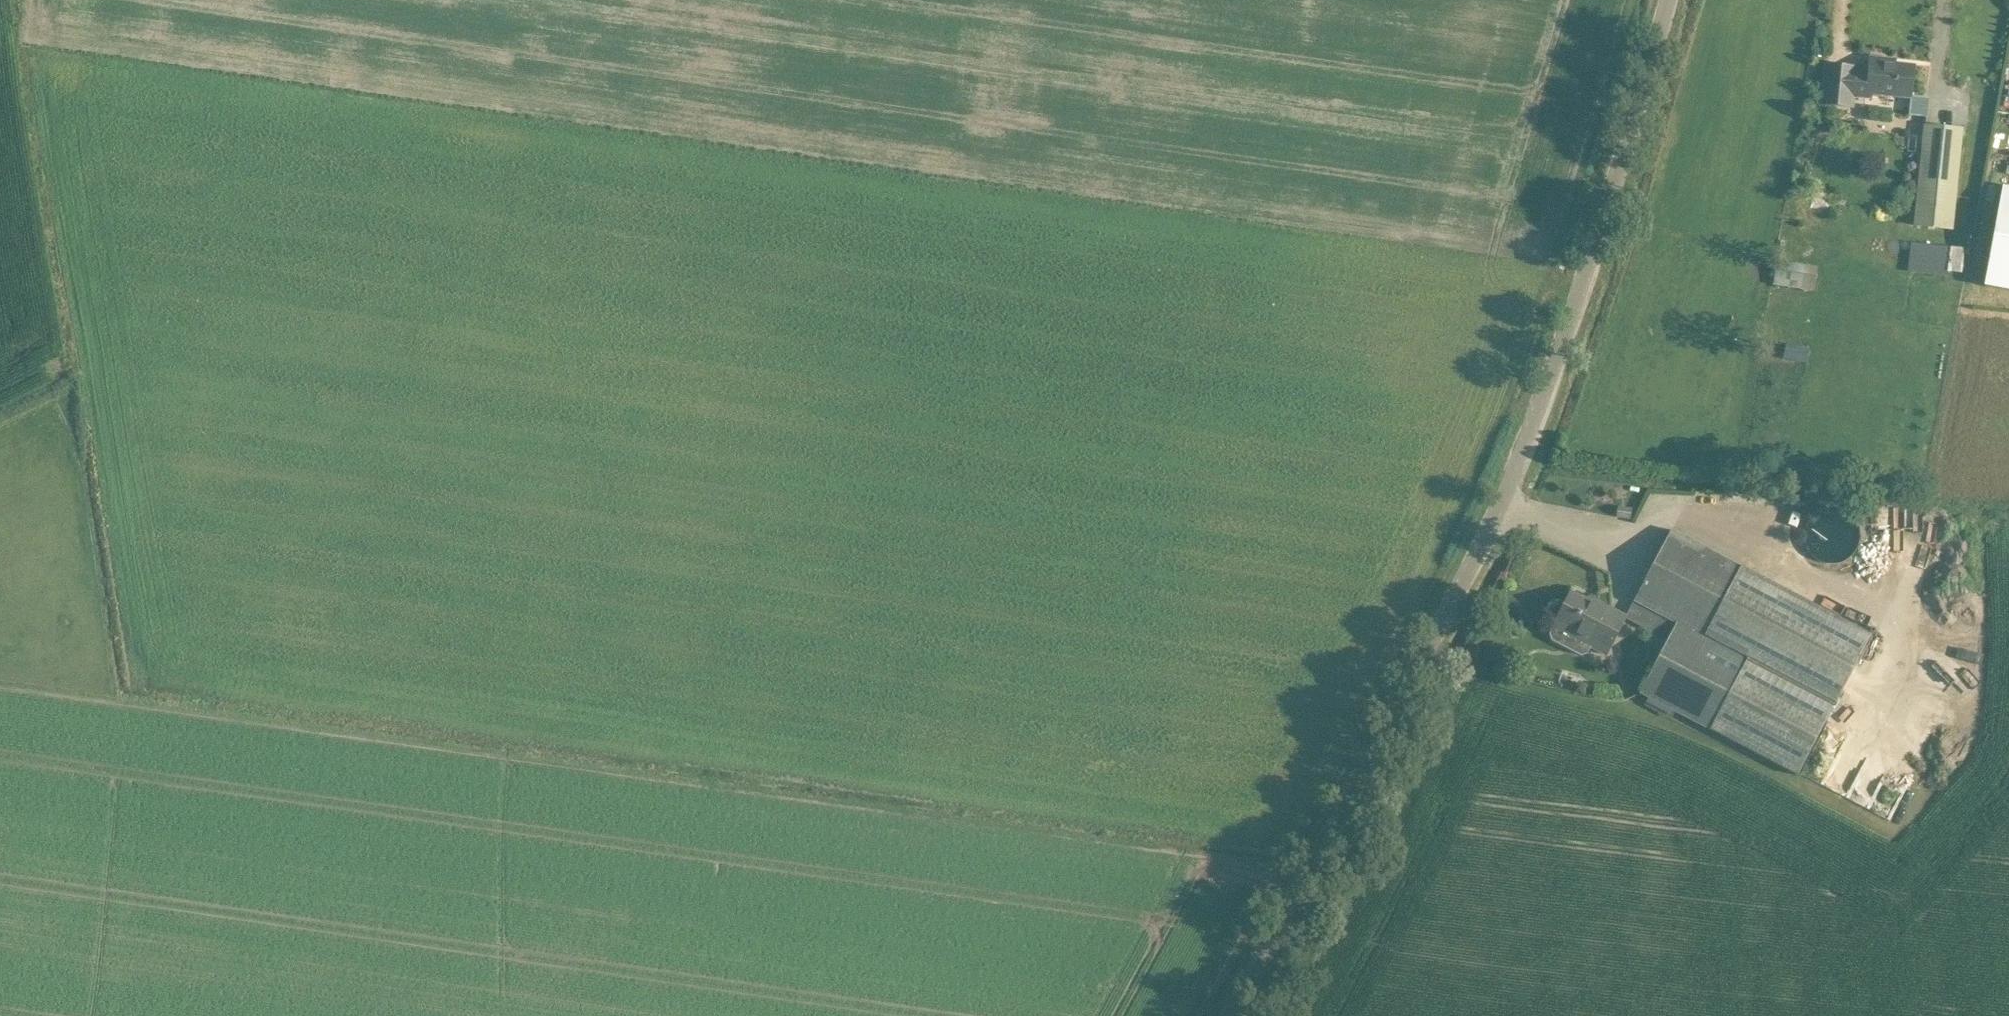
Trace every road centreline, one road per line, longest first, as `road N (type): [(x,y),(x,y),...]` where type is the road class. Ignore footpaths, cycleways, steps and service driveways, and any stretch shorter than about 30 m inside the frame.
road 1 (unclassified): [(1226,1015),(1496,505),(1620,175),(1671,0)]

